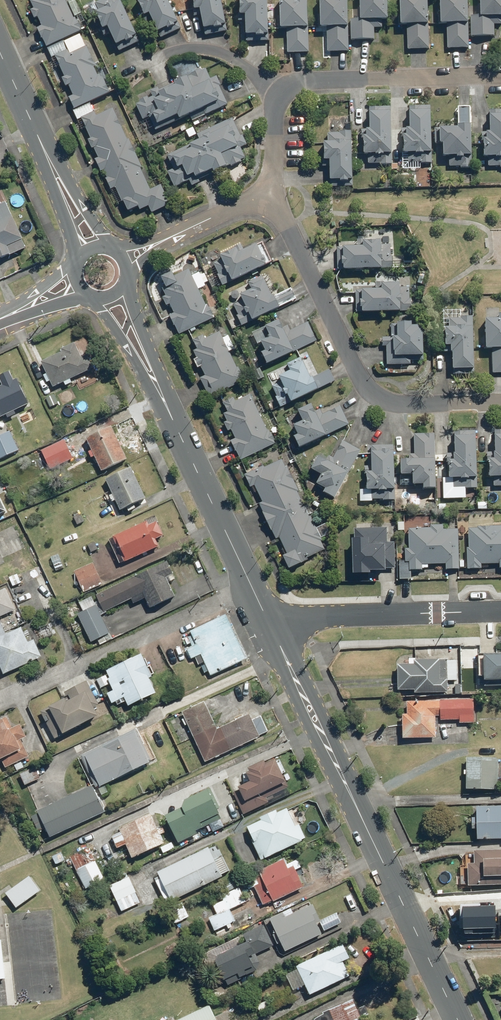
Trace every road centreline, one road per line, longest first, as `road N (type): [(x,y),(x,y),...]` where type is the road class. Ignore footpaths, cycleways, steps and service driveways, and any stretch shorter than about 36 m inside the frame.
road 1 (tertiary): [(266,617),(458,1019)]
road 2 (residential): [(500,401),(387,401),(369,389),(269,190)]
road 3 (tertiary): [(114,299),(266,617)]
road 4 (residential): [(500,610),(266,617)]
road 5 (residential): [(500,74),(301,81),(278,96)]
road 6 (tertiary): [(86,245),(0,54)]
road 7 (residential): [(269,190),(126,256)]
road 8 (residential): [(278,96),(221,53),(168,52)]

